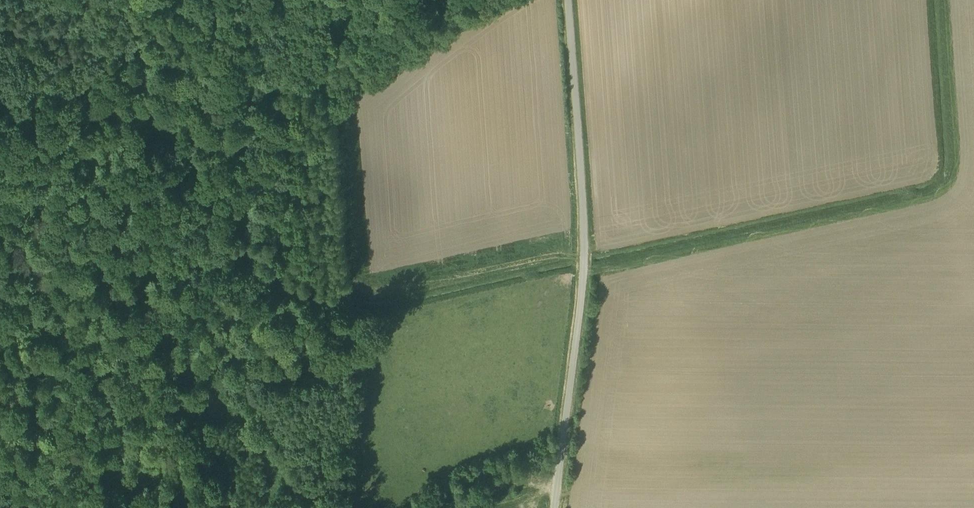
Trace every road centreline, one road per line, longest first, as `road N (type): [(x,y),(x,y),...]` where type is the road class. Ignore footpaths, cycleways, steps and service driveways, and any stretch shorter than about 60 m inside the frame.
road 1 (residential): [(553,507),(585,247),(568,0)]

